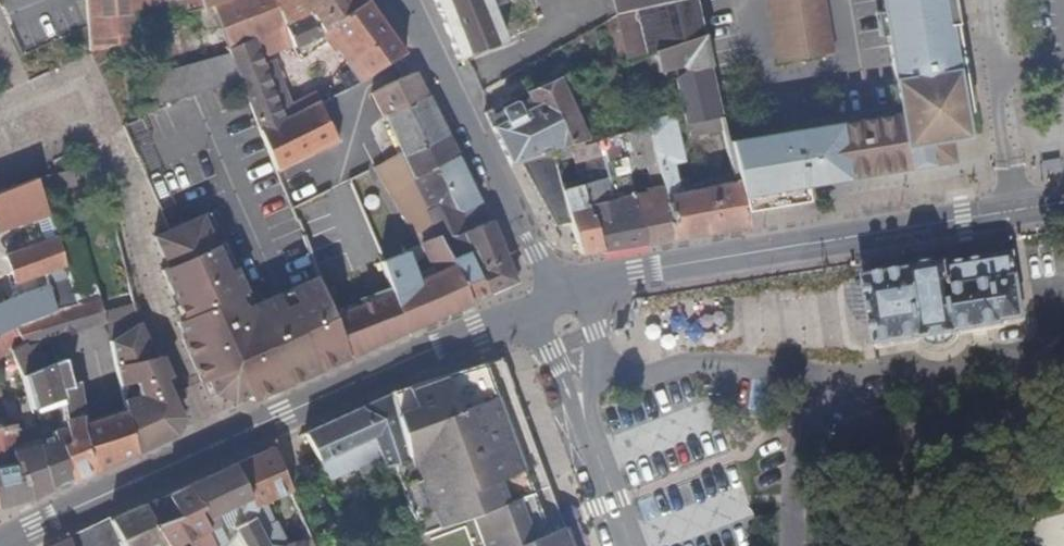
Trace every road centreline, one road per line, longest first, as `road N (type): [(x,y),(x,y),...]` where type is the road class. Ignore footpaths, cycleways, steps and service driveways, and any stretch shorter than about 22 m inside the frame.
road 1 (tertiary): [(2,545),(212,447),(530,313)]
road 2 (tertiary): [(1063,201),(636,273),(587,291)]
road 3 (residential): [(594,370),(647,379),(696,364),(809,375),(817,383),(791,545)]
road 4 (residential): [(557,302),(407,0)]
road 5 (residential): [(586,427),(630,545)]

